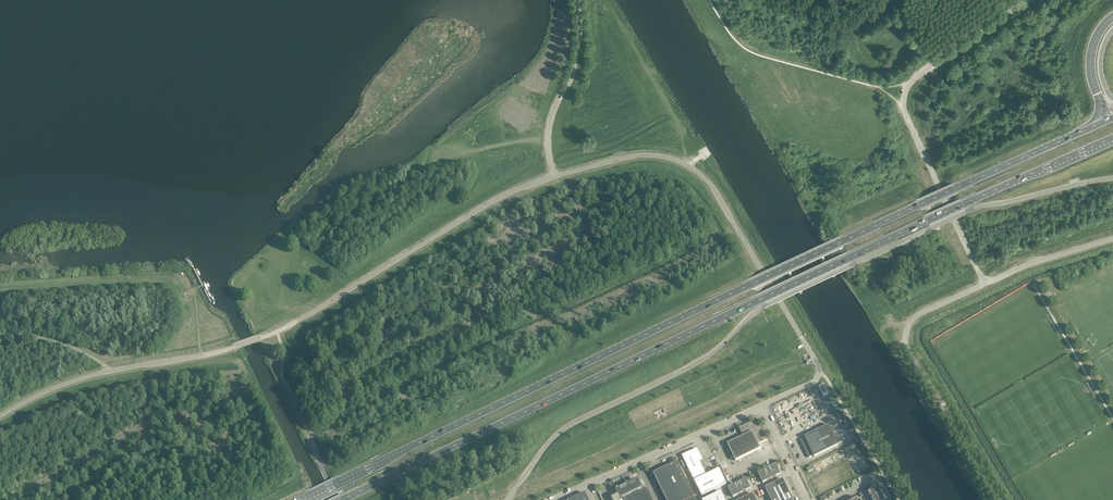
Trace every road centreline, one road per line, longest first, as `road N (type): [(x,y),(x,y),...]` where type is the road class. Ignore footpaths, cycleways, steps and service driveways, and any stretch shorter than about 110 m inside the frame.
road 1 (trunk): [(1099,125),(298,499)]
road 2 (trunk): [(341,499),(1112,139)]
road 3 (unclassified): [(508,499),(559,431),(711,354),(760,307),(977,208),(1112,178)]
road 4 (unclassified): [(0,417),(78,380),(276,332),(485,206),(554,176)]
road 5 (unclassified): [(820,373),(728,214),(688,164),(632,156),(554,176)]
road 6 (unclassified): [(984,284),(904,100),(915,79),(1026,0)]
road 7 (unclassified): [(761,405),(554,499)]
road 8 (unclassified): [(554,176),(550,125),(575,65),(577,0)]
road 9 (unclassified): [(1112,238),(984,284)]

